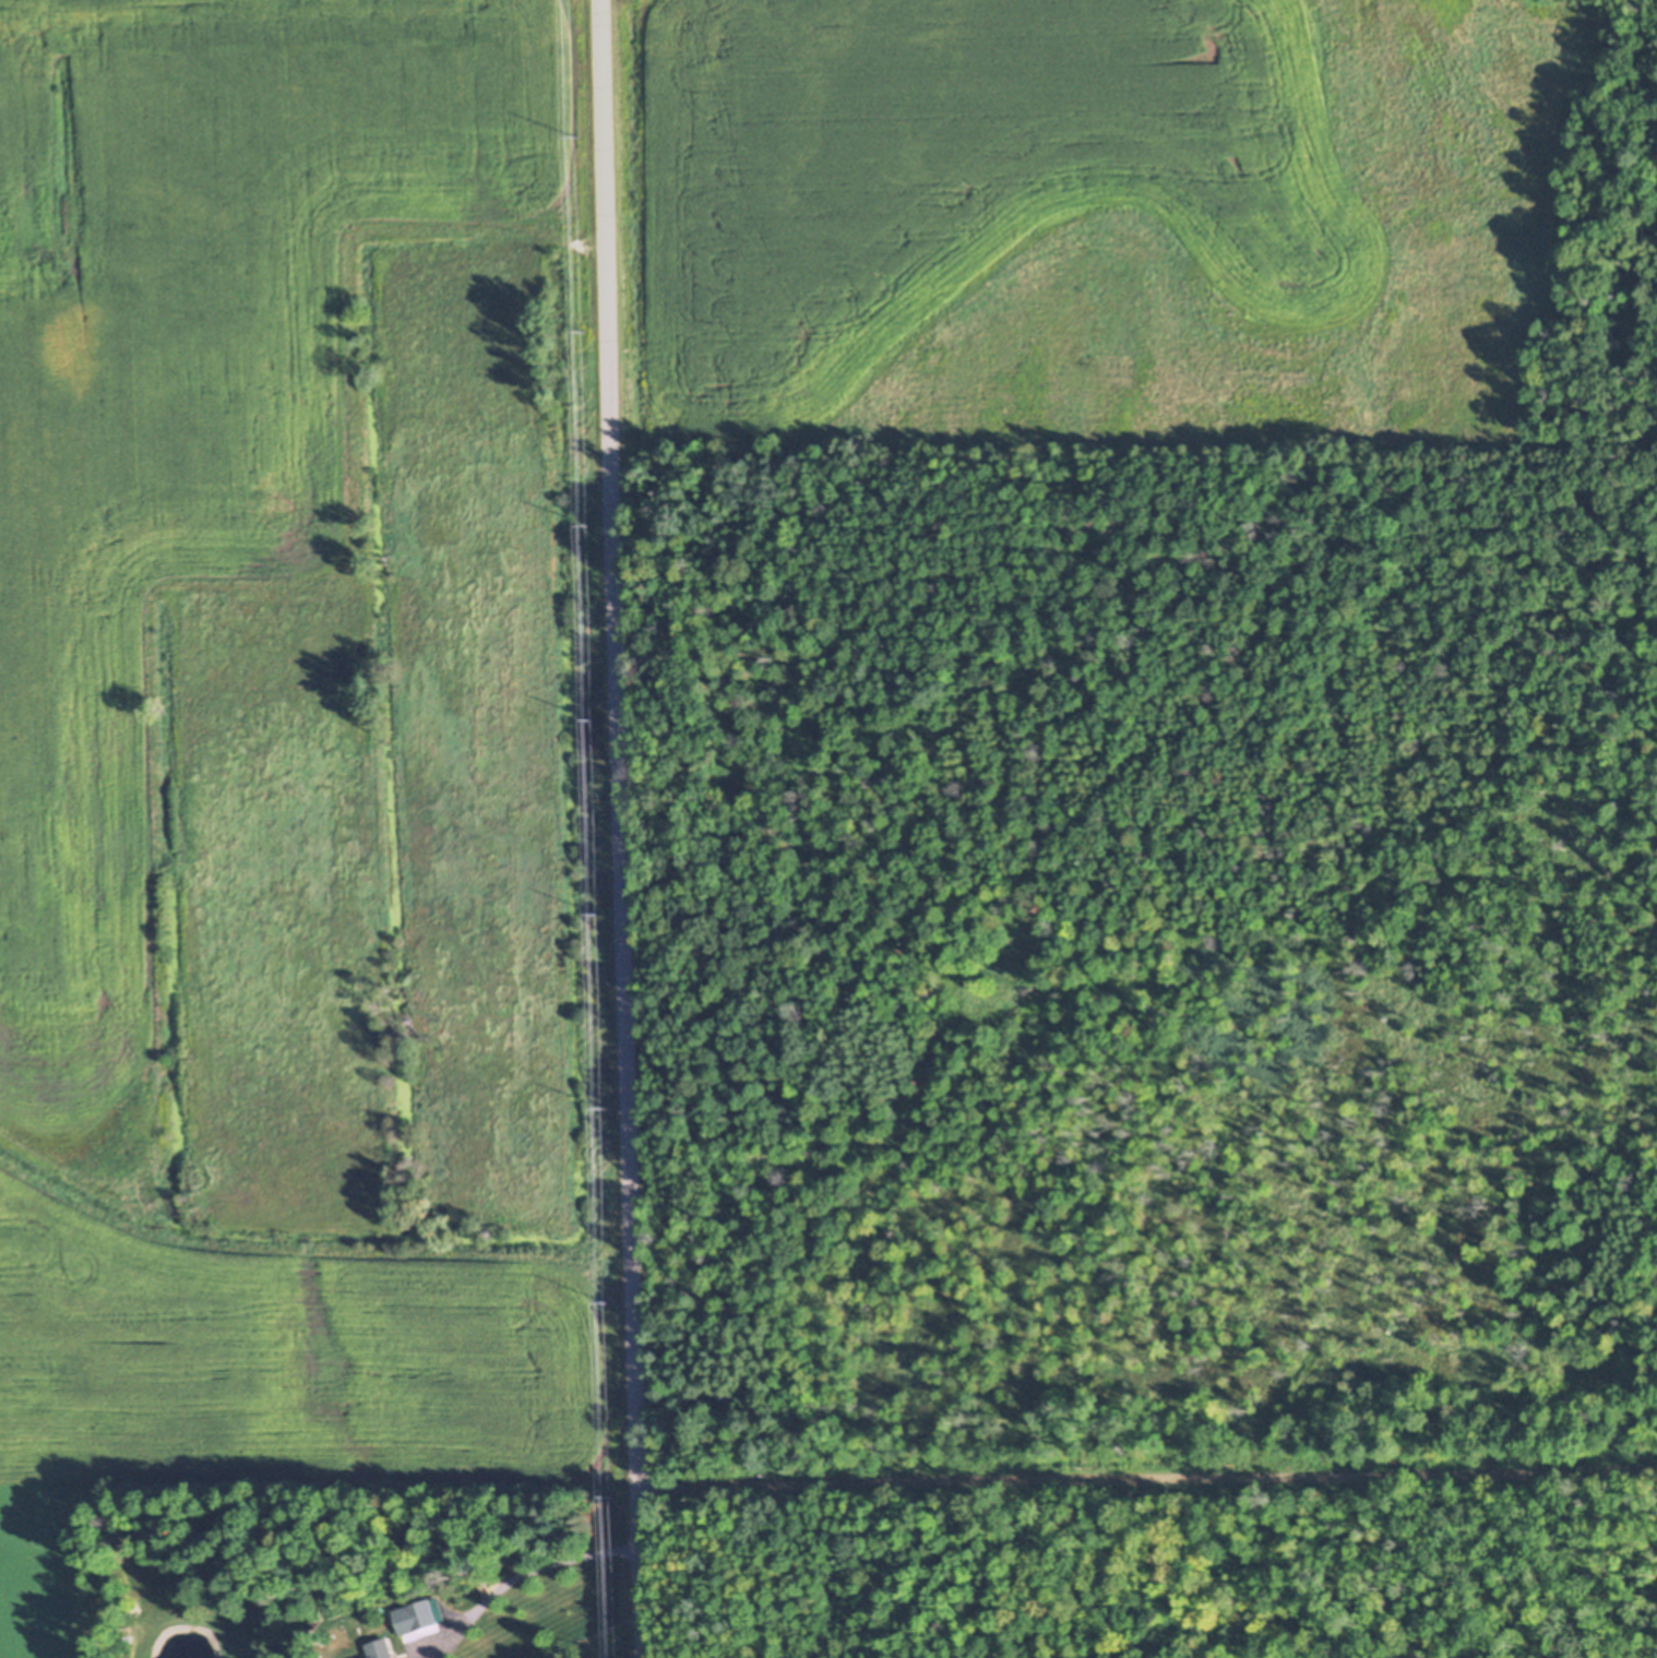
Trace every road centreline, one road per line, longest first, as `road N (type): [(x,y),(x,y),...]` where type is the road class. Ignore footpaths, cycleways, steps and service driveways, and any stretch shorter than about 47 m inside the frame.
road 1 (residential): [(645,1657),(600,0)]
road 2 (residential): [(640,1483),(1656,1468)]
road 3 (track): [(0,618),(97,592),(155,589)]

